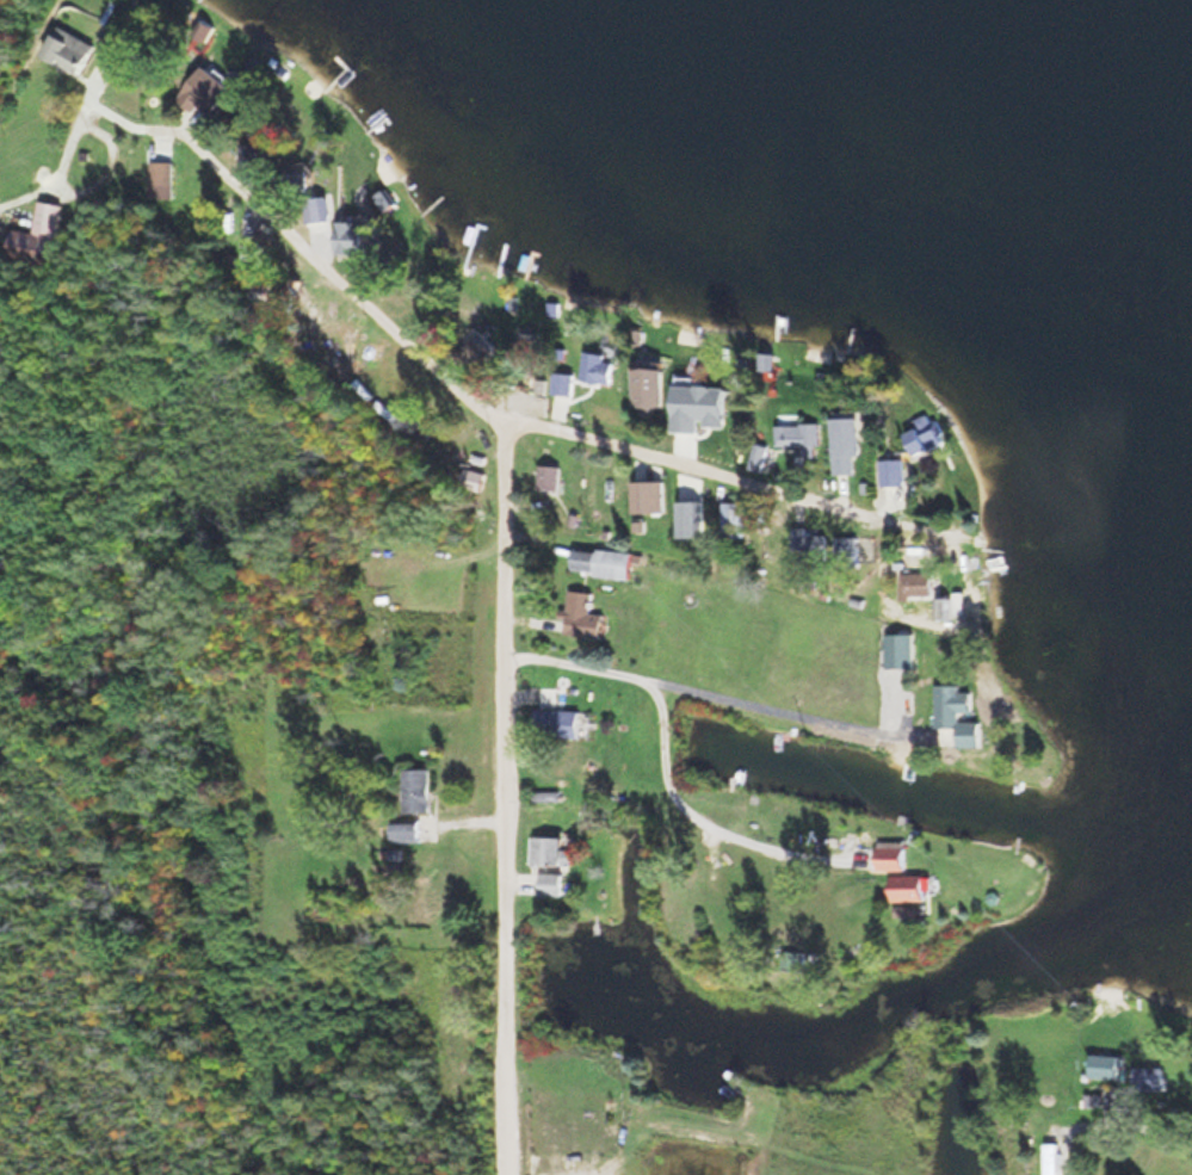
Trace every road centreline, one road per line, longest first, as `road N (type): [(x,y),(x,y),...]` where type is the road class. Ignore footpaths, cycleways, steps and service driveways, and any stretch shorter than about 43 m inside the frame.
road 1 (residential): [(513,1174),(514,409)]
road 2 (residential): [(113,51),(103,74),(107,97),(136,113),(200,130),(427,345),(514,409)]
road 3 (residential): [(514,409),(959,527)]

